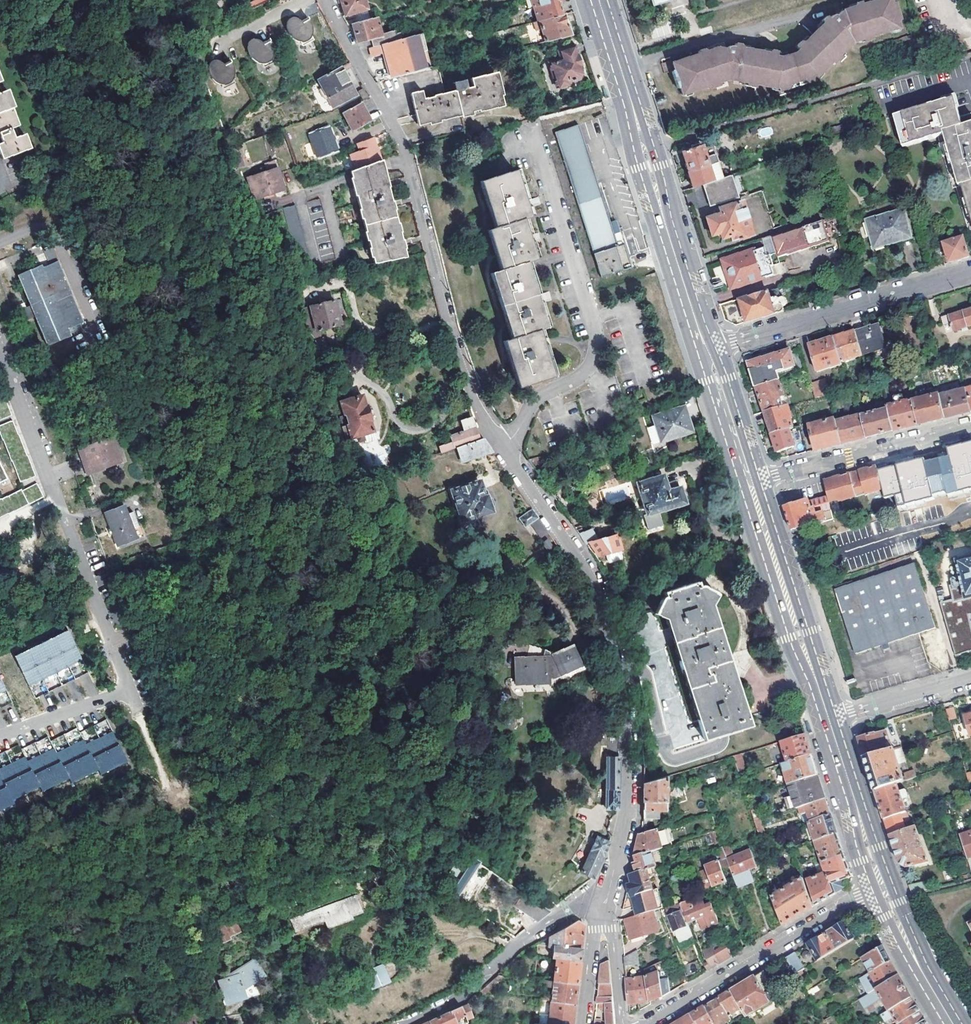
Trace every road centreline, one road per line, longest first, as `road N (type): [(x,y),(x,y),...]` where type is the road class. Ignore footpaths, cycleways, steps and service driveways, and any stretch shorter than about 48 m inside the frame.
road 1 (residential): [(507,455),(479,412),(402,141),(325,0)]
road 2 (residential): [(602,910),(627,807),(621,675),(595,584),(507,455)]
road 3 (residential): [(507,455),(540,392),(582,375),(596,356),(595,328),(529,123)]
road 4 (secondary): [(598,0),(707,350)]
road 5 (residential): [(0,356),(128,691)]
road 6 (residential): [(707,350),(970,271)]
road 7 (residential): [(647,1023),(881,888)]
road 8 (secondary): [(750,482),(827,720)]
road 9 (residential): [(602,910),(585,906),(547,923),(448,1004),(407,1023)]
road 10 (residential): [(750,482),(970,427)]
road 11 (secondary): [(827,720),(881,888)]
road 12 (secondary): [(881,888),(953,1023)]
road 13 (residential): [(827,720),(970,677)]
road 14 (secondary): [(707,350),(750,482)]
road 15 (residential): [(0,735),(128,691)]

